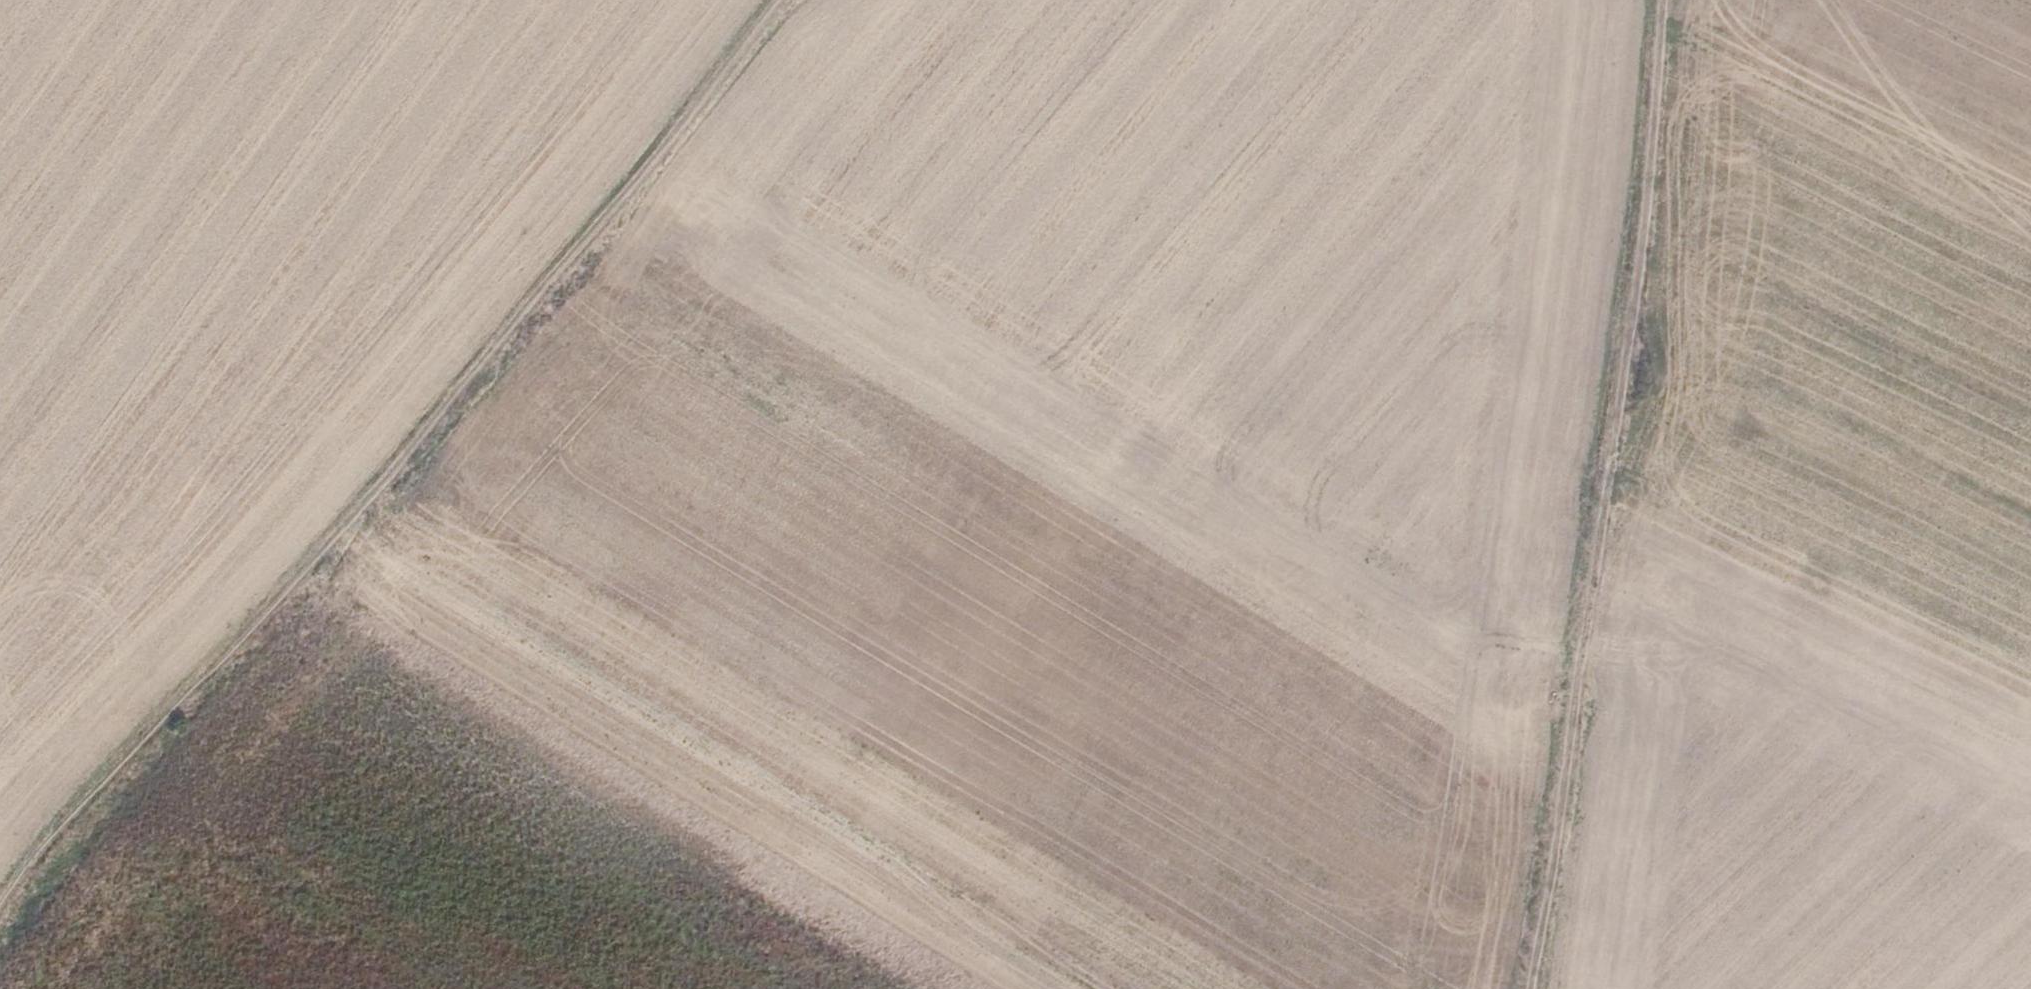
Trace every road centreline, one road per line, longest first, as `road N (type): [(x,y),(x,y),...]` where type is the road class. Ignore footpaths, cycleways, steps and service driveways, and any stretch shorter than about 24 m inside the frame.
road 1 (track): [(1531,988),(1635,304),(1663,0)]
road 2 (track): [(0,978),(237,638)]

